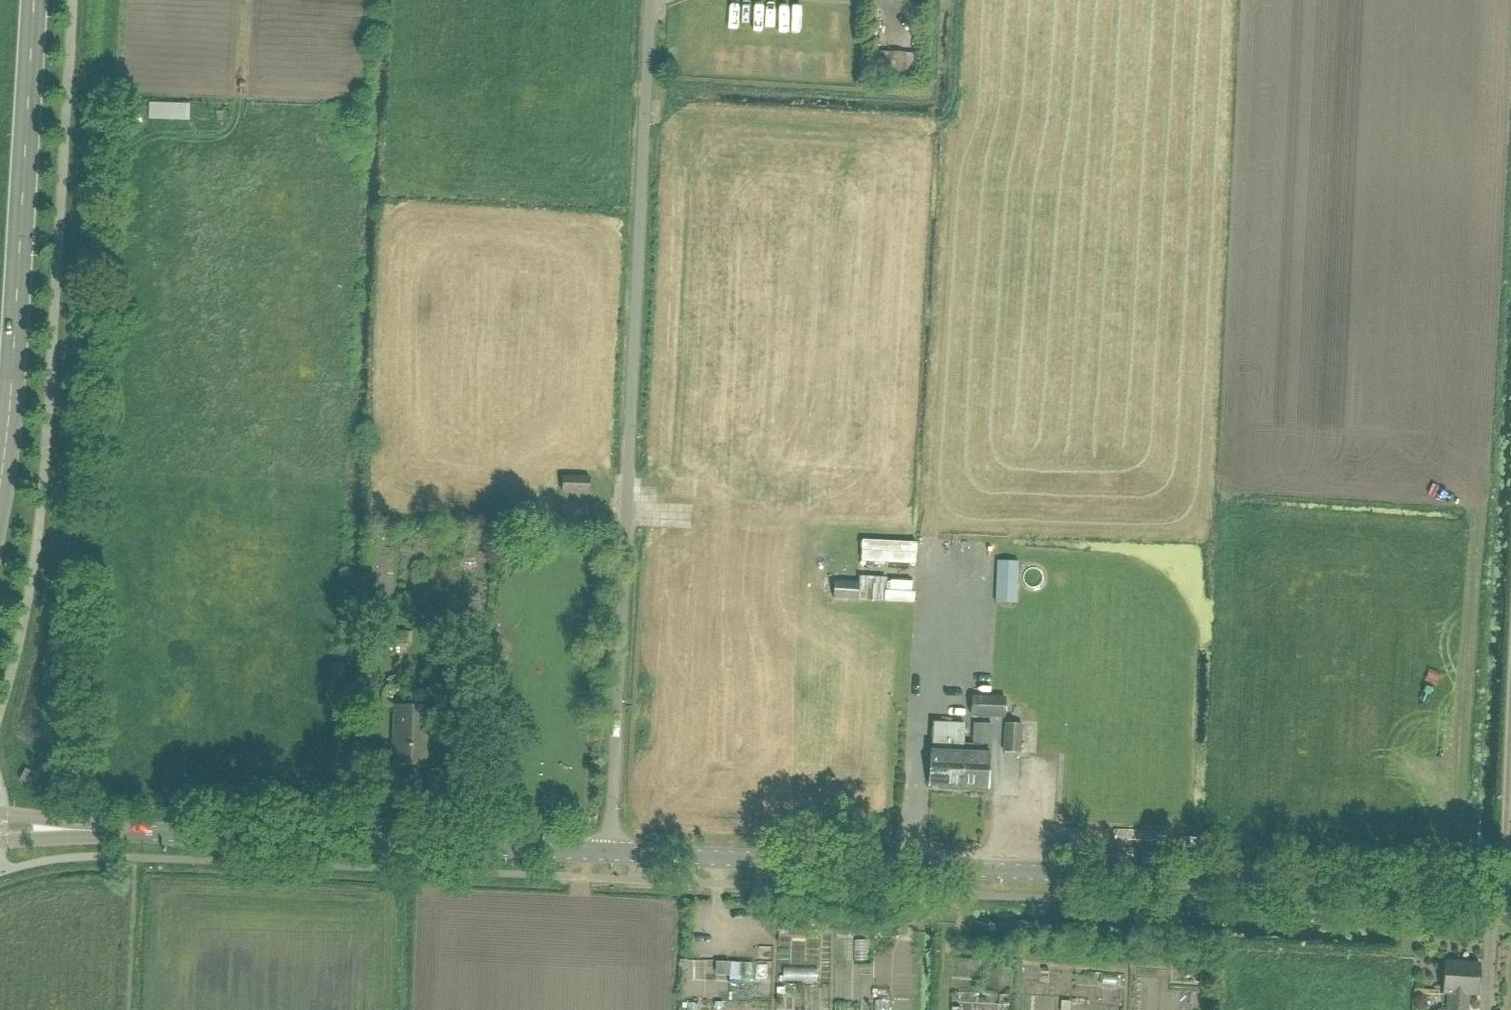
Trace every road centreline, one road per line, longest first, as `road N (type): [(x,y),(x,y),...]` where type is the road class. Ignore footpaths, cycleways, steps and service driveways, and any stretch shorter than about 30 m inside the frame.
road 1 (tertiary): [(1510,889),(612,851)]
road 2 (unclassified): [(612,851),(650,0)]
road 3 (tertiary): [(612,851),(71,830)]
road 4 (primary): [(0,486),(32,0)]

